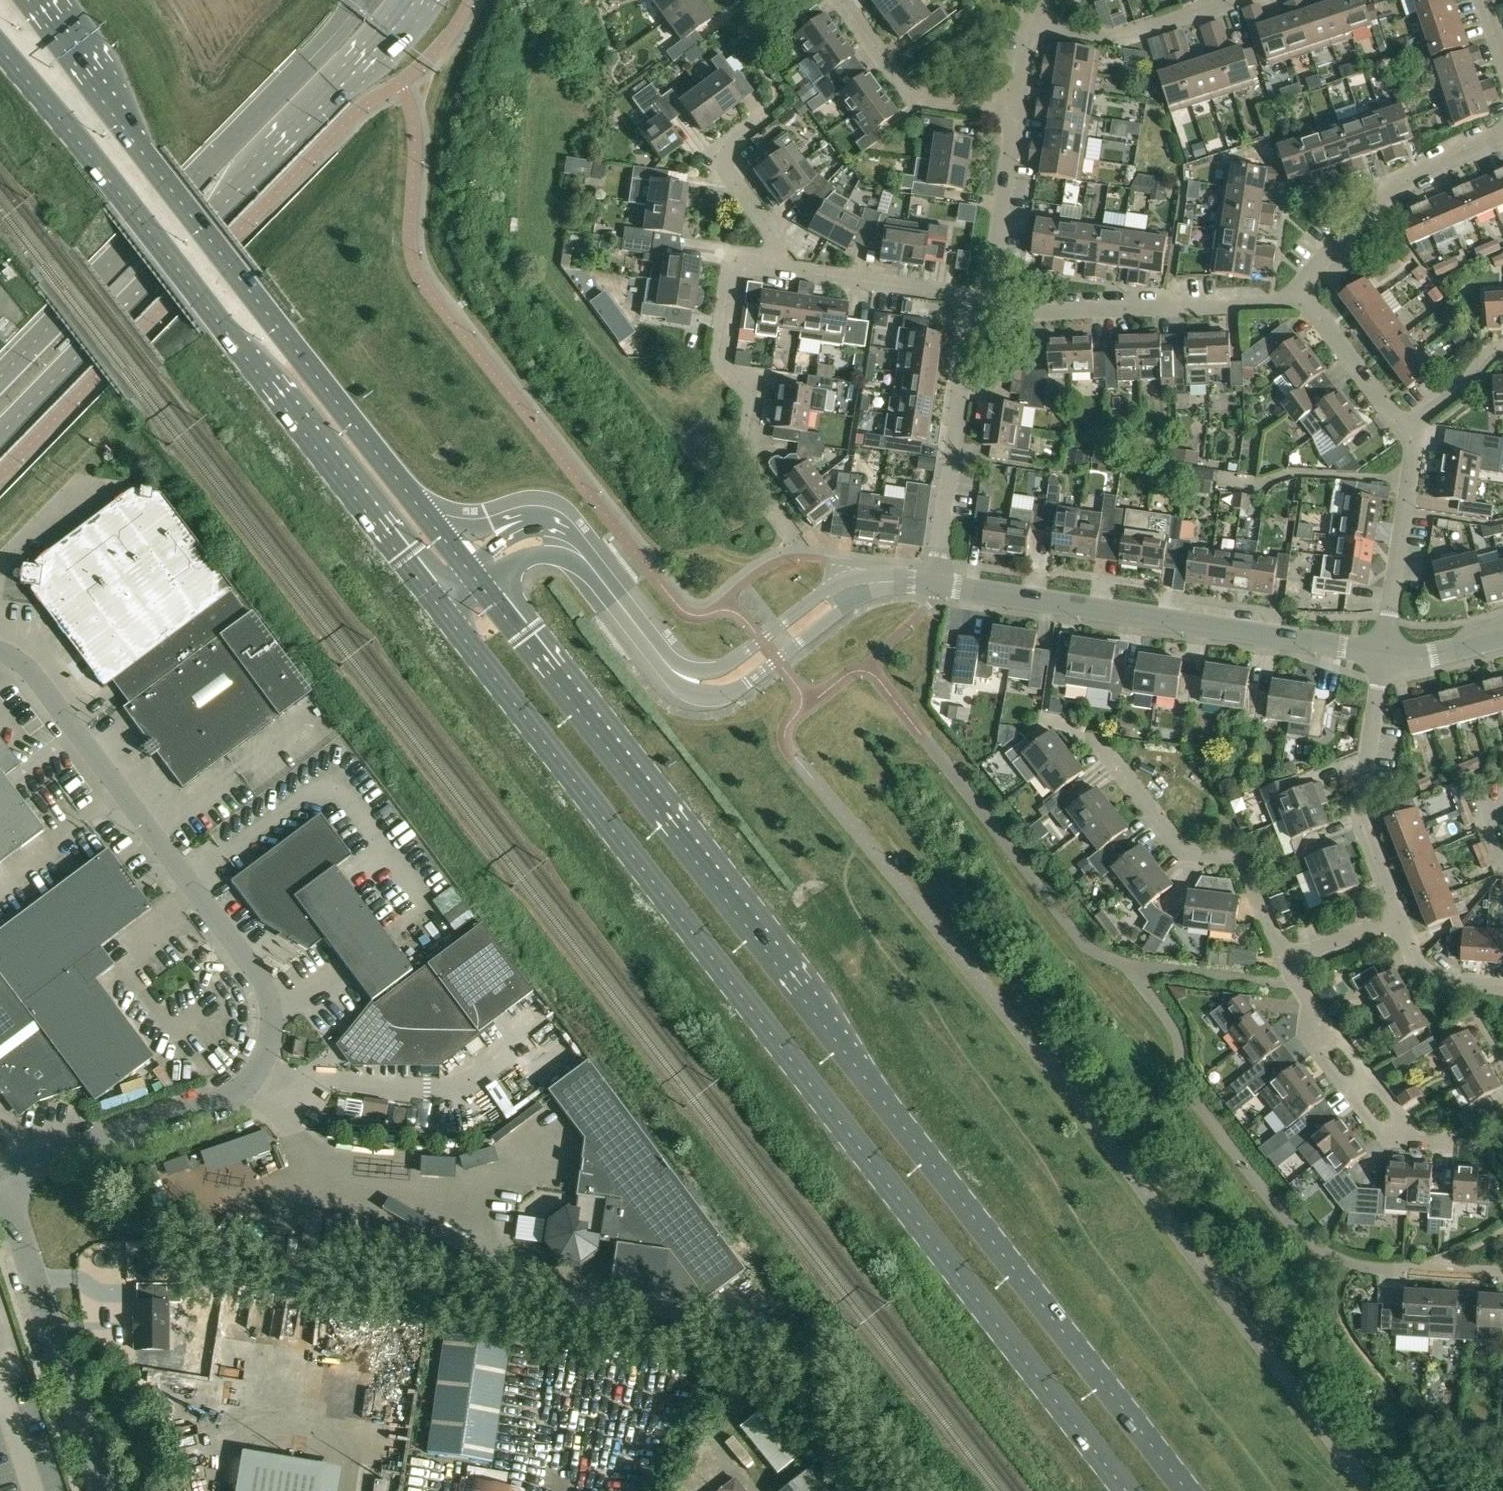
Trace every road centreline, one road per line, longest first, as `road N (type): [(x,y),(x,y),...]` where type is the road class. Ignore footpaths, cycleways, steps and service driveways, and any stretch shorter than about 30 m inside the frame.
road 1 (primary): [(1184,1490),(460,559)]
road 2 (primary): [(420,588),(1129,1490)]
road 3 (unclassified): [(0,650),(22,662),(257,973),(271,1036),(257,1072),(239,1090),(1,1168)]
road 4 (primary): [(460,559),(145,156),(45,0)]
road 5 (primary): [(0,45),(420,588)]
road 6 (tertiary): [(0,437),(420,0)]
road 7 (tertiary): [(337,31),(0,378)]
road 8 (residential): [(937,581),(1383,653)]
road 9 (unclassified): [(460,559),(514,525),(556,525),(679,672),(721,681),(770,651)]
road 10 (residential): [(1283,960),(1241,858),(1186,852),(1102,742),(1084,738),(1071,721),(1040,717)]
road 11 (residential): [(795,540),(753,482),(744,453),(752,396),(718,355),(732,262),(775,267)]
road 12 (unclassified): [(105,1490),(1,1168)]
road 13 (residential): [(988,301),(1016,310),(1297,300)]
road 14 (residential): [(937,581),(973,297)]
road 15 (residential): [(1297,300),(1311,272),(1371,205),(1502,130)]
road 16 (residential): [(1398,915),(1361,820),(1383,653)]
road 17 (residential): [(834,0),(913,92),(1017,111)]
road 18 (residential): [(1383,653),(1415,439)]
road 19 (residential): [(973,297),(775,267)]
road 20 (residential): [(1041,27),(1116,38),(1229,0)]
road 21 (residential): [(775,267),(776,241),(715,158),(765,119)]
road 22 (residential): [(988,301),(1017,111)]
road 23 (residential): [(770,651),(858,587),(937,581)]
road 24 (residential): [(1297,300),(1308,301),(1415,439)]
road 25 (residential): [(1318,1015),(1320,1053),(1387,1139),(1410,1139)]
road 26 (residential): [(1410,1139),(1397,1109),(1318,1015)]
road 27 (residential): [(1502,985),(1440,981),(1424,970),(1398,915)]
road 28 (residential): [(1415,439),(1491,353),(1502,351)]
road 29 (residential): [(1283,960),(1398,915)]
road 30 (residential): [(1383,653),(1419,655),(1502,633)]

